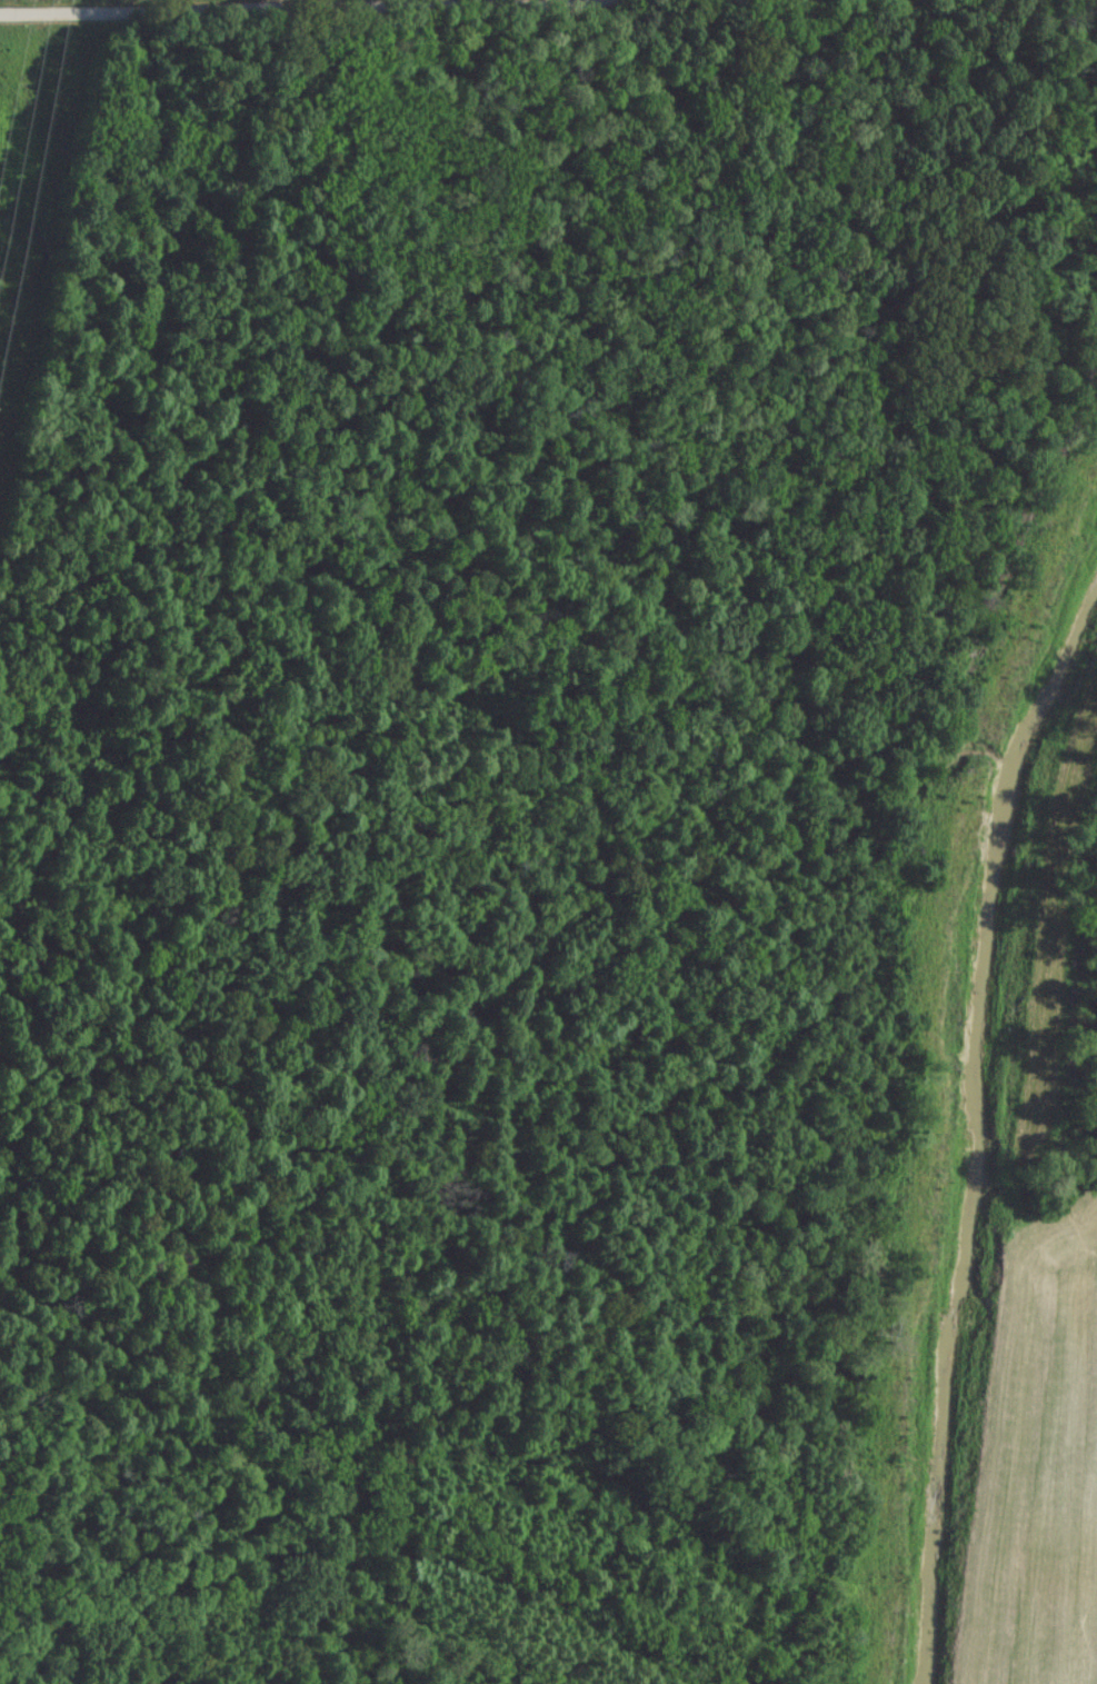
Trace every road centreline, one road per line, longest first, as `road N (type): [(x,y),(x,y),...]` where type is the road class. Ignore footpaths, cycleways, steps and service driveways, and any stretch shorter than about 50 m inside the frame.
road 1 (residential): [(599,0),(579,10),(0,20)]

